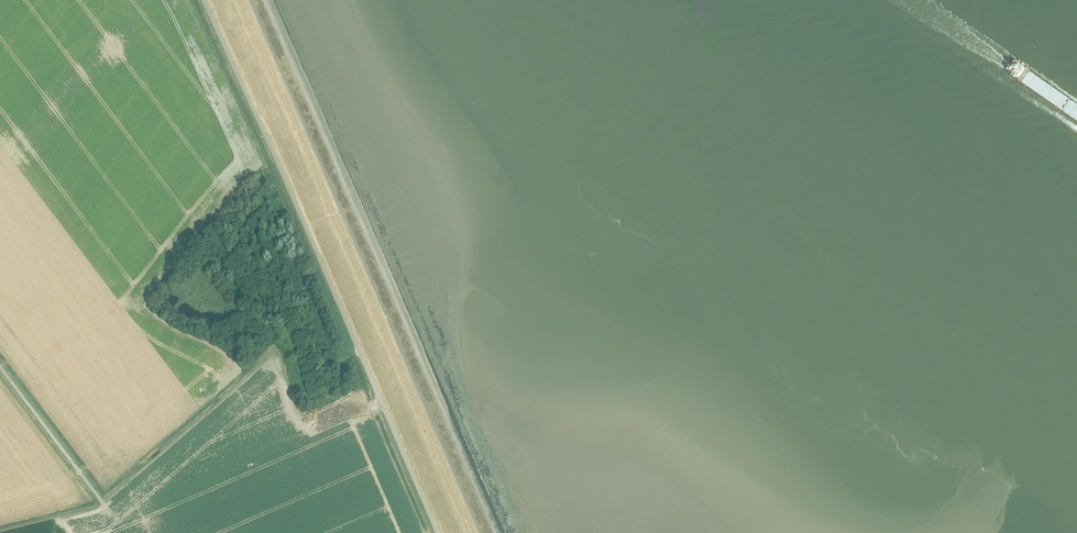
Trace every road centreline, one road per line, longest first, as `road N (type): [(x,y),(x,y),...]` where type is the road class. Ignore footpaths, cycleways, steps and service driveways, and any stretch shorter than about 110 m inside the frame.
road 1 (unclassified): [(437,532),(204,0)]
road 2 (track): [(0,367),(102,501),(62,518)]

